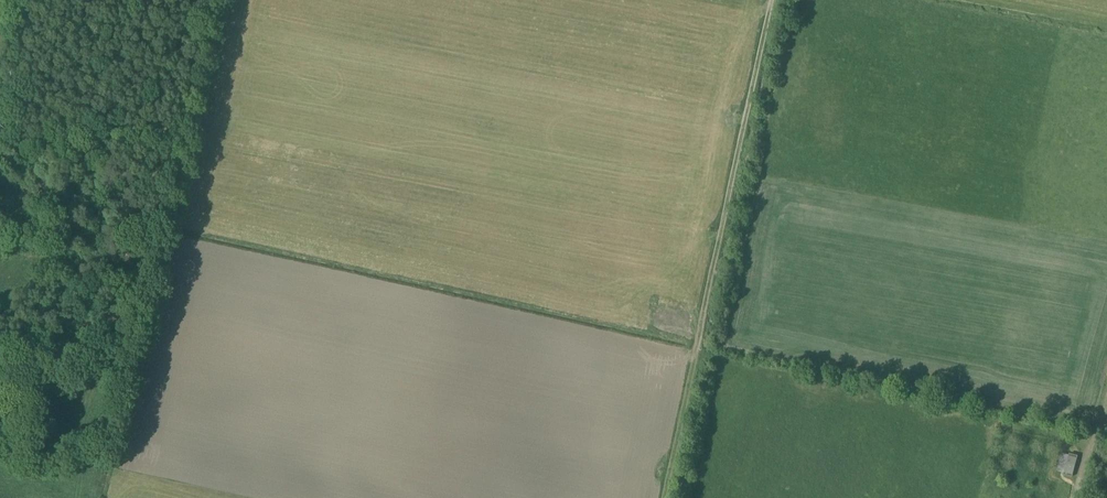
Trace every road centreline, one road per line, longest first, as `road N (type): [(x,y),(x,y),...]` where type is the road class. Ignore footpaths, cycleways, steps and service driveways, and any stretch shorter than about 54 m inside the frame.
road 1 (track): [(772,0),(665,497)]

